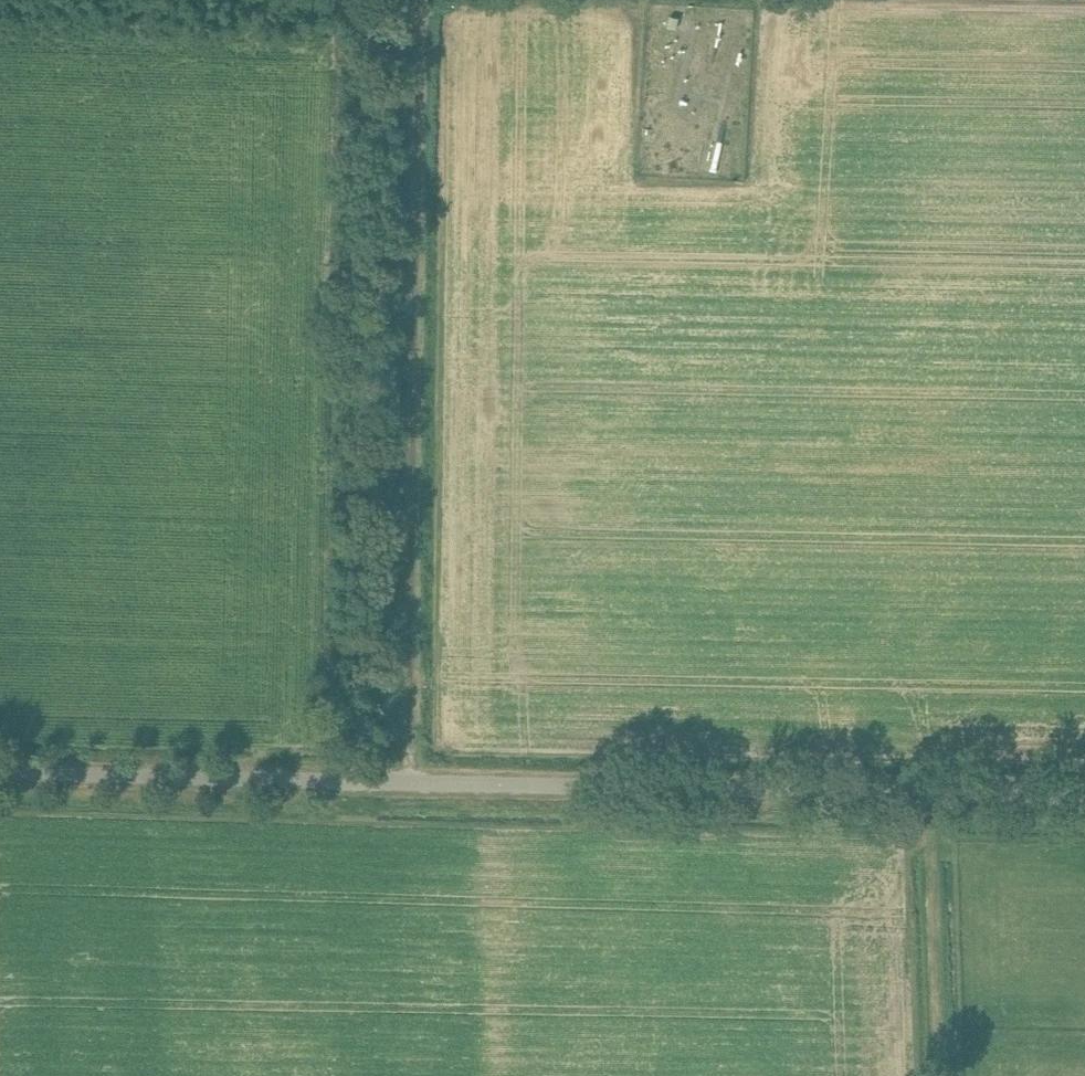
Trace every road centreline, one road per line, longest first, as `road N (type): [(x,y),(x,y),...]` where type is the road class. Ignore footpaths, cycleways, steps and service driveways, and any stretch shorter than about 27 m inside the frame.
road 1 (unclassified): [(1084,801),(0,772)]

